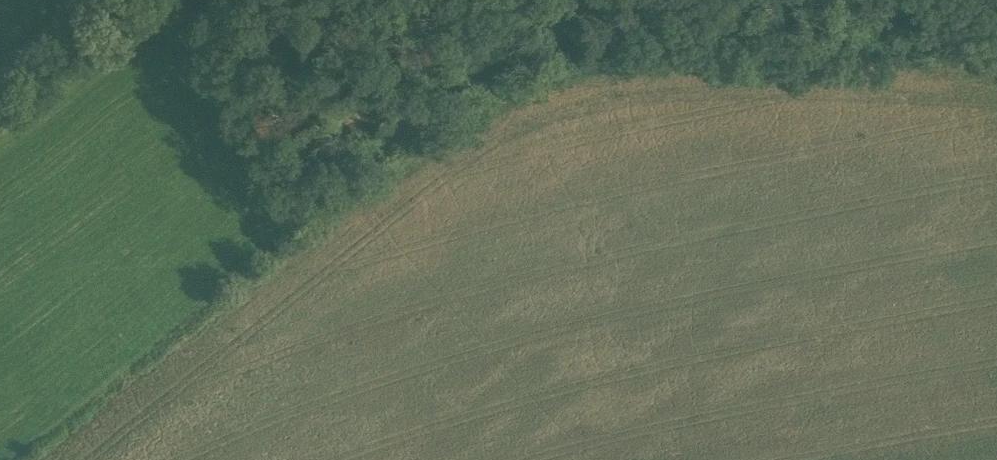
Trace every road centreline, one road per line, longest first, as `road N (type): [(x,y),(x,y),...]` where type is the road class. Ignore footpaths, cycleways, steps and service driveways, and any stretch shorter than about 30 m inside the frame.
road 1 (track): [(526,82),(41,459)]

